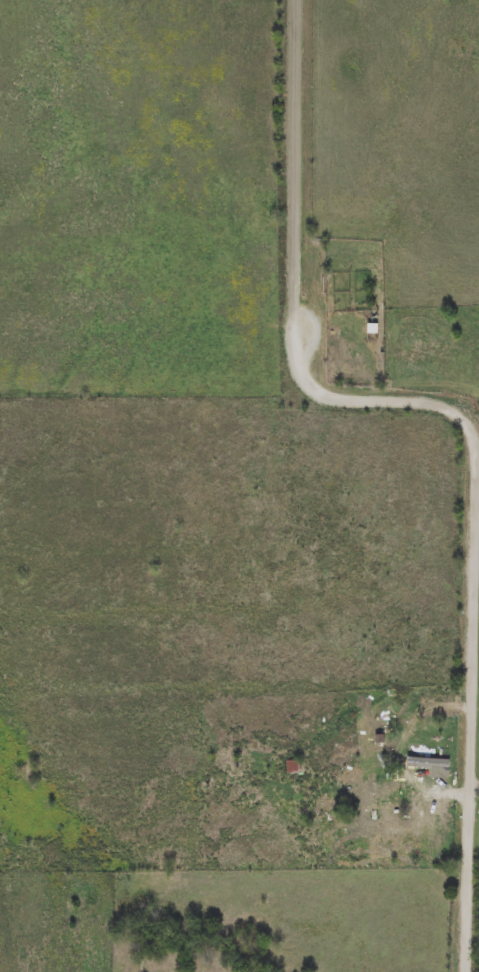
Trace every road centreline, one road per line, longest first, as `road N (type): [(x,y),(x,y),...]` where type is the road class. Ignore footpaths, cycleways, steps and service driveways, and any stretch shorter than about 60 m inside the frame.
road 1 (track): [(298,0),(300,338)]
road 2 (residential): [(478,522),(471,814)]
road 3 (residential): [(300,338),(321,392),(436,403),(462,415),(478,441)]
road 4 (residential): [(470,971),(471,814)]

